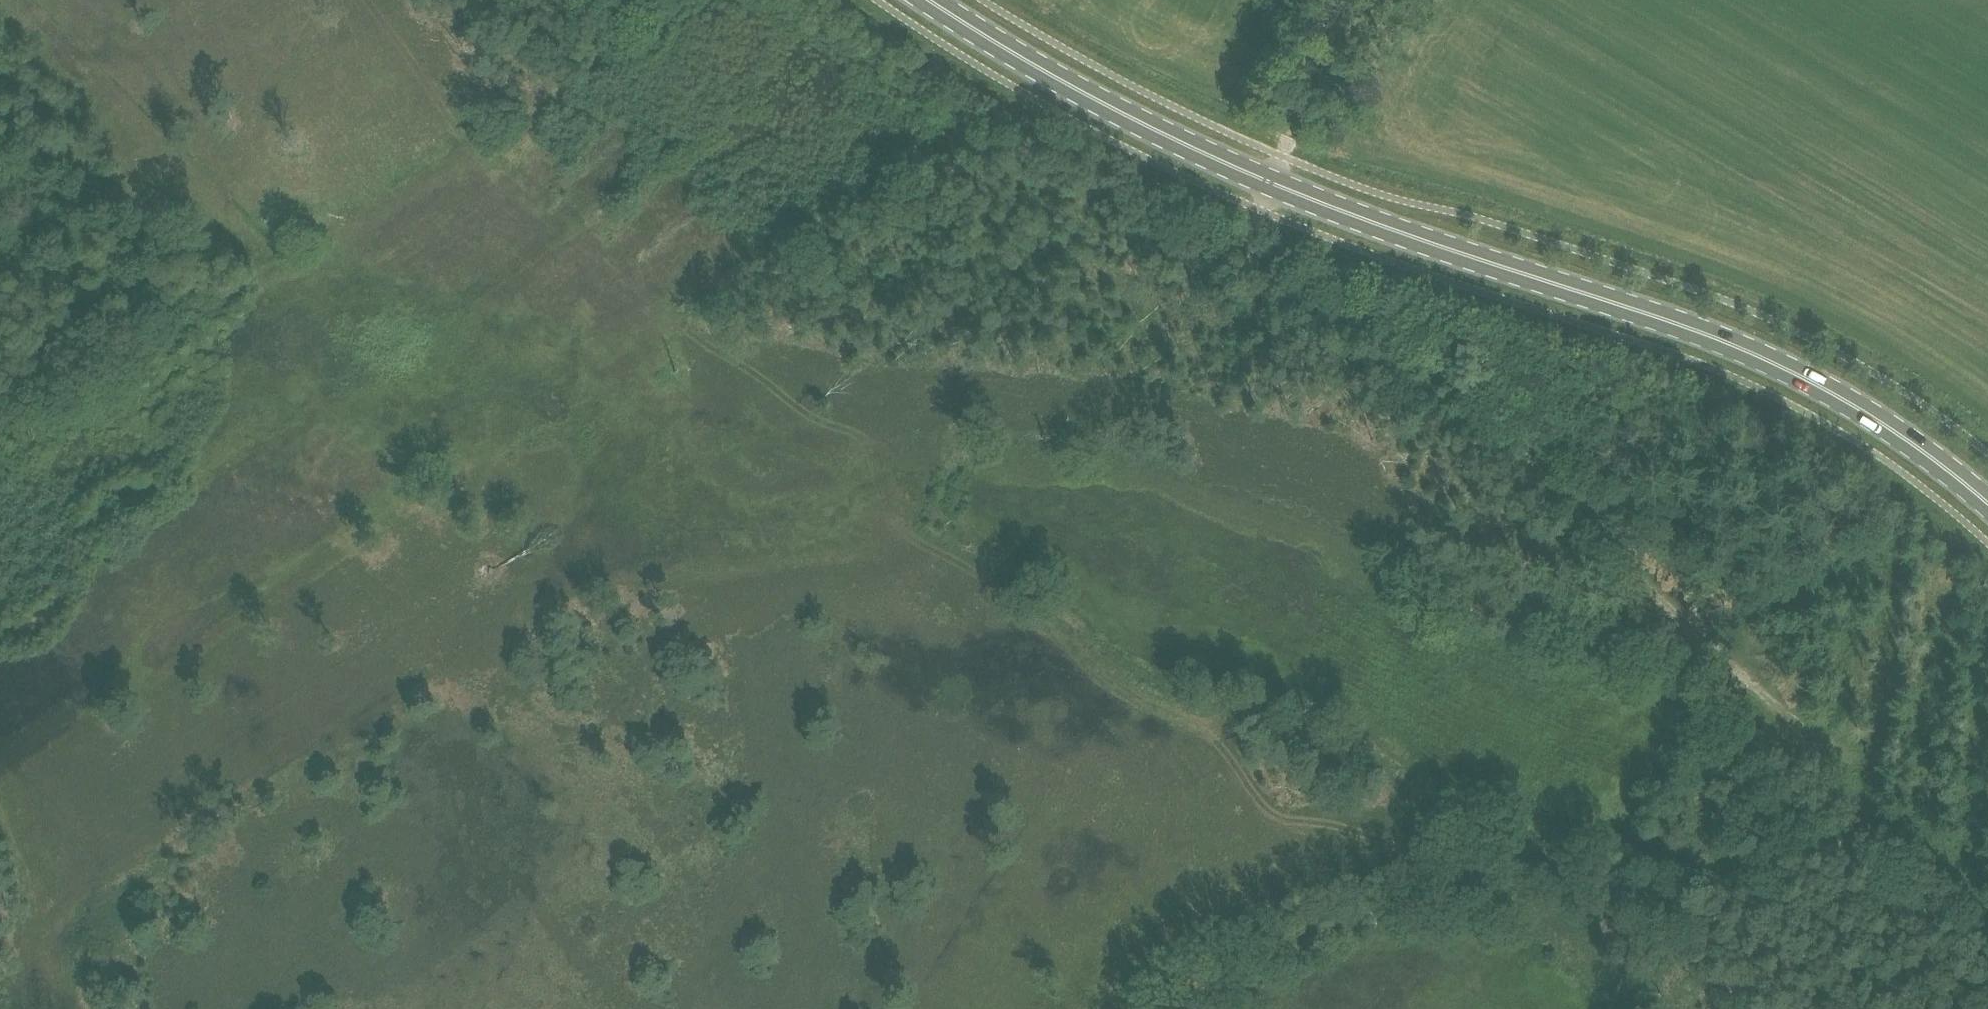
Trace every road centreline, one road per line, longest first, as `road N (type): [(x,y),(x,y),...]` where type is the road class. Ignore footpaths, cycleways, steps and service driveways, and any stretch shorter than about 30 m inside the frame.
road 1 (secondary): [(1987,505),(1847,401),(1743,349),(1274,185),(1100,102),(929,0)]
road 2 (track): [(1263,212),(1265,267),(1783,683),(1987,875)]

